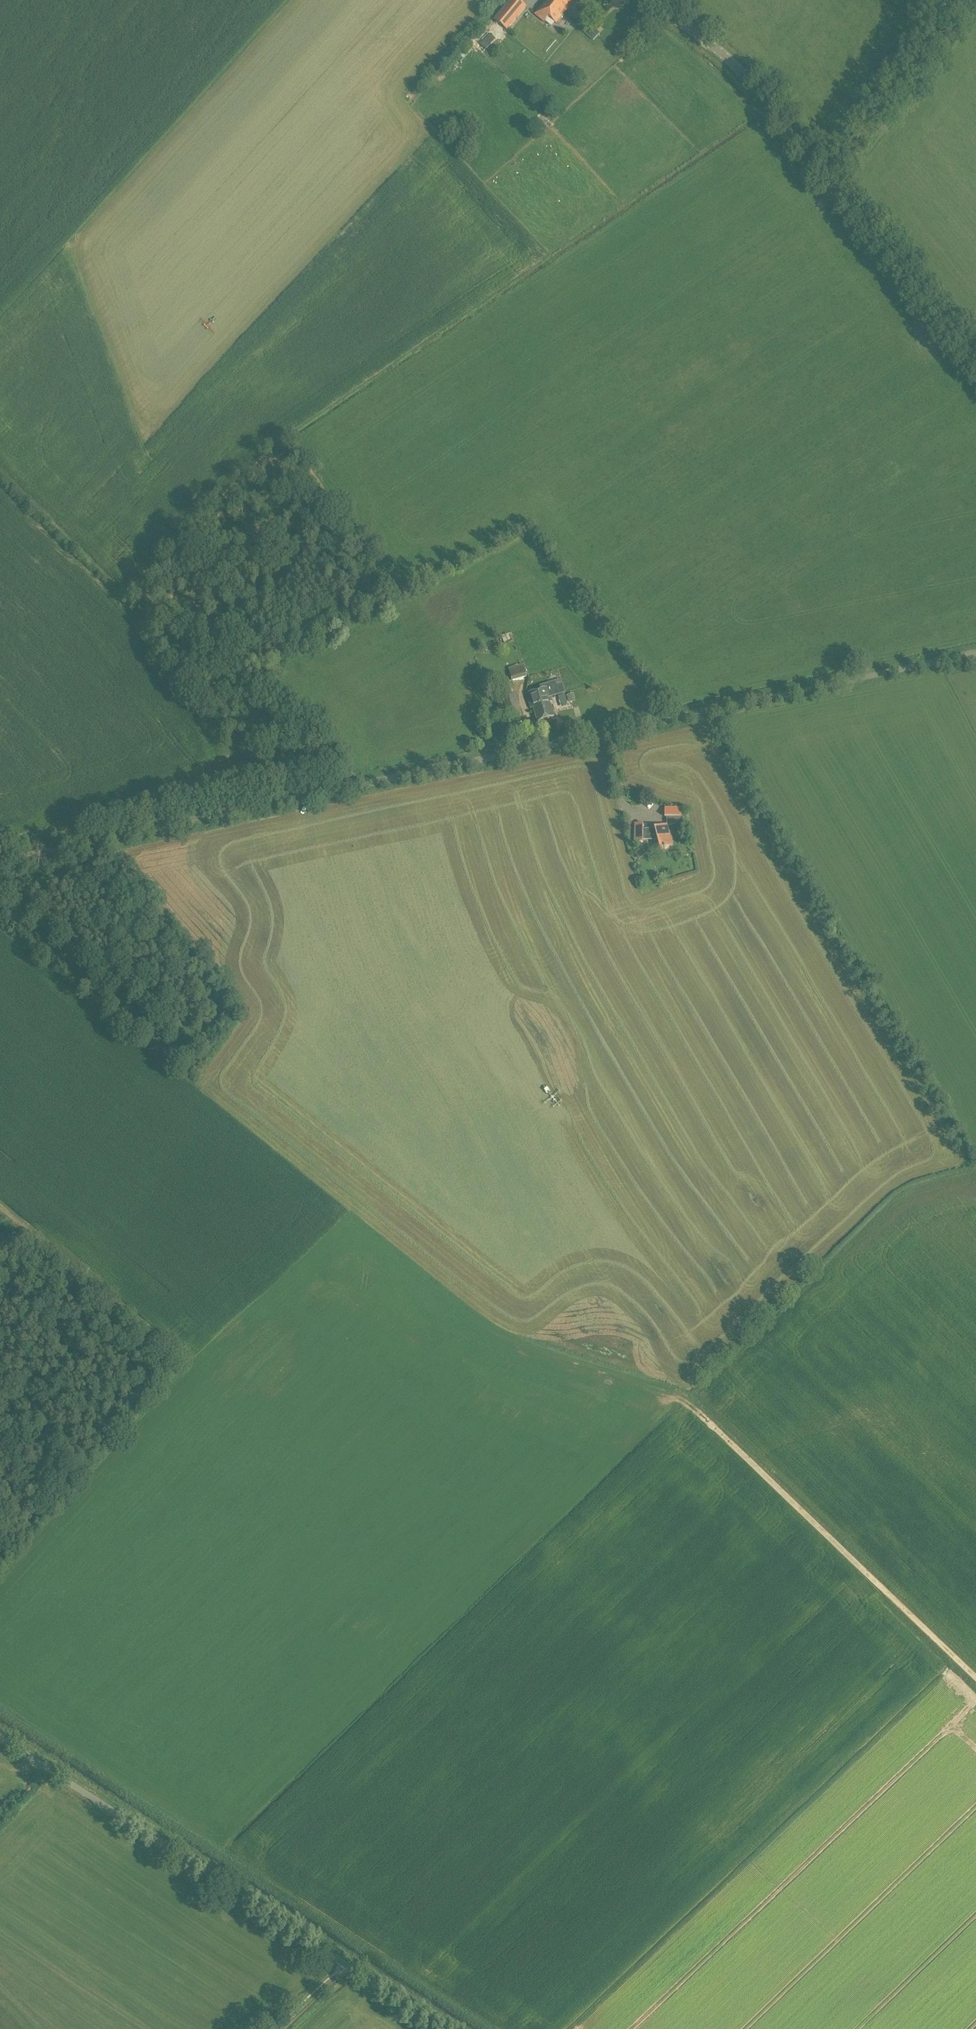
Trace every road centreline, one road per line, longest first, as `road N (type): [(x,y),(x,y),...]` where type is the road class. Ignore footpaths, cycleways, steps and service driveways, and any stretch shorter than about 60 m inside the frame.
road 1 (unclassified): [(0,861),(975,654)]
road 2 (unclassified): [(443,2028),(0,1739)]
road 3 (unclassified): [(975,361),(737,68),(653,0)]

